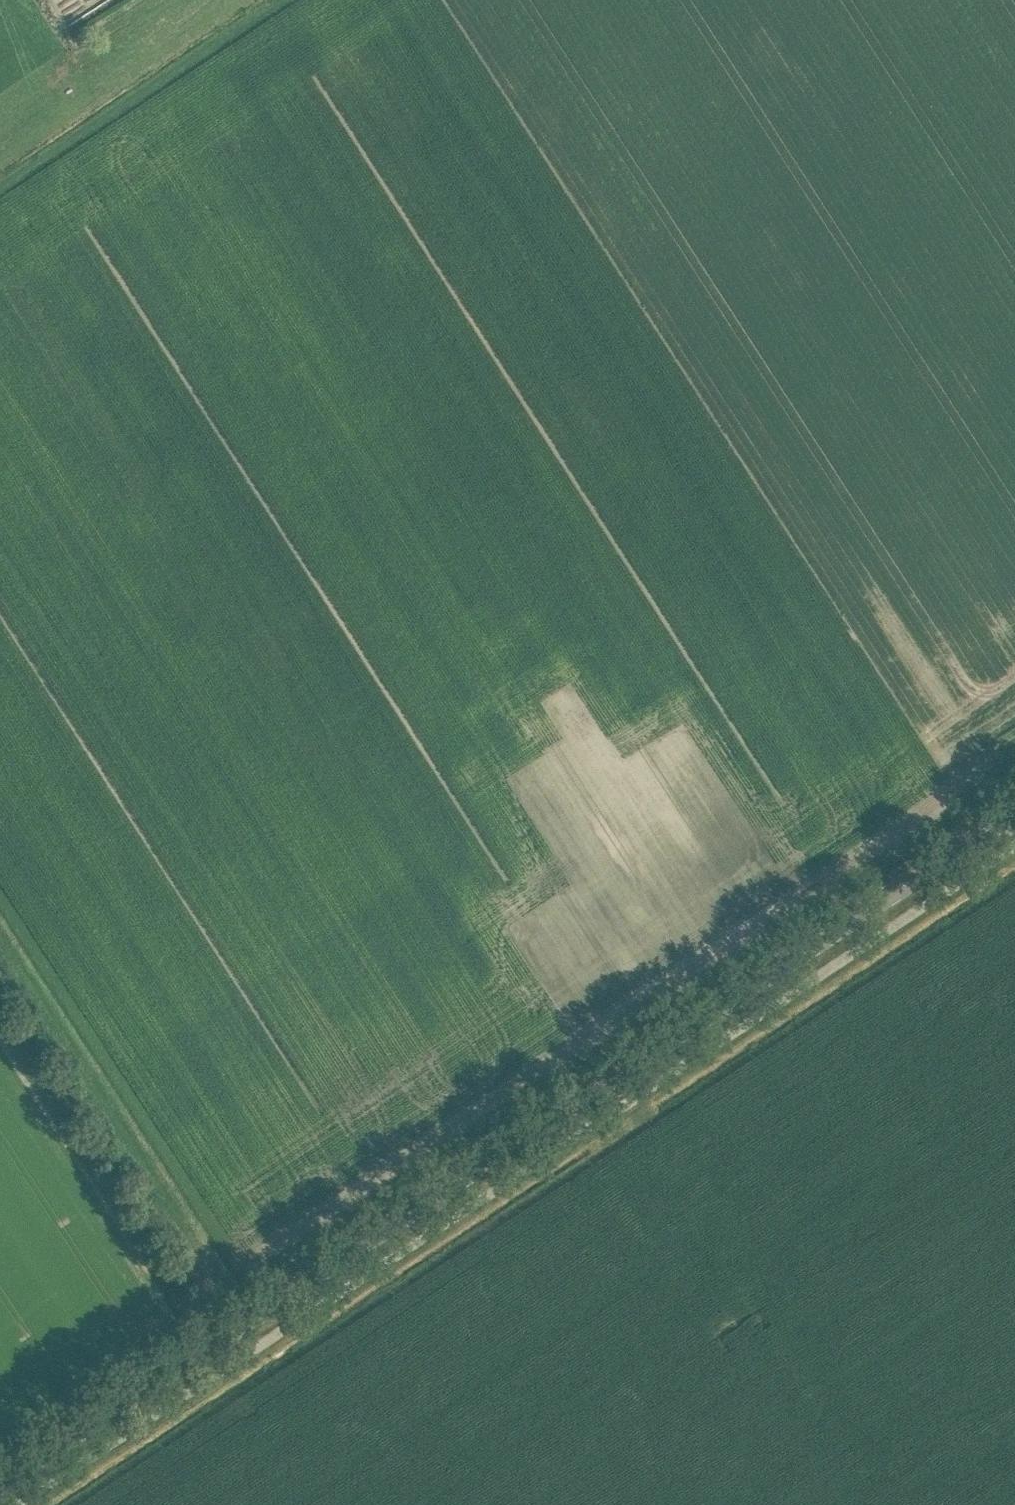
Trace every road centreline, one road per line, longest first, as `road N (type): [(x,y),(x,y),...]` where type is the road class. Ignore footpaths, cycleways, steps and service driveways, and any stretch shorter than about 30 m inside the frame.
road 1 (tertiary): [(0,1487),(1014,814)]

